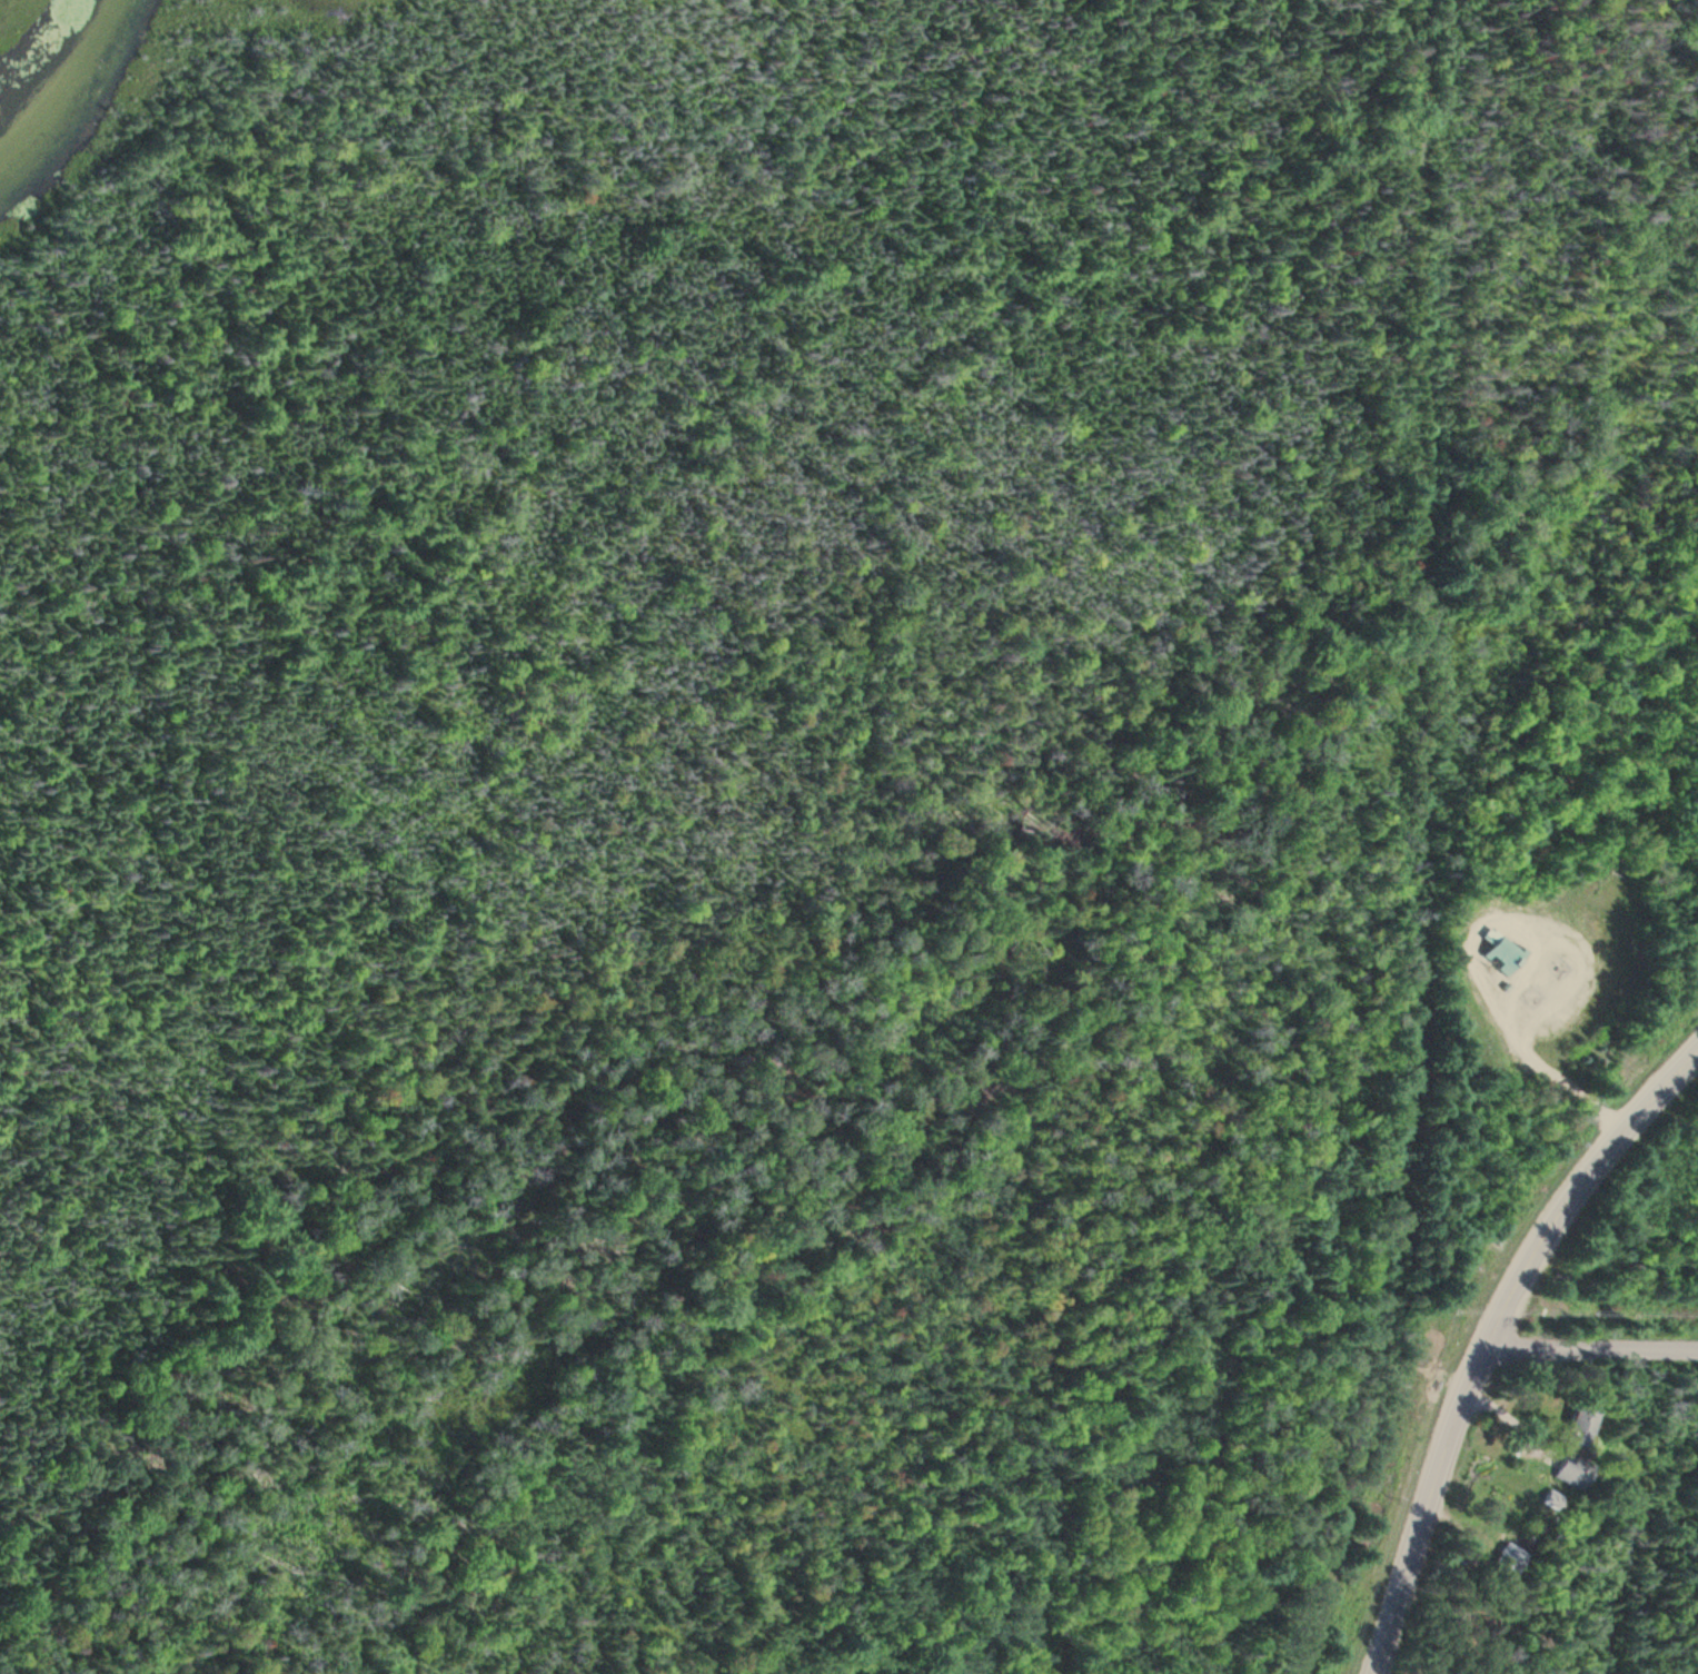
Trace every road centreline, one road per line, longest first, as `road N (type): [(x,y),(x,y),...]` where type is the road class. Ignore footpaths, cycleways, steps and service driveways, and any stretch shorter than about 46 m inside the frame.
road 1 (residential): [(1372,1673),(1440,1462),(1519,1278),(1571,1197),(1697,1052)]
road 2 (residential): [(1482,1349),(1697,1353)]

